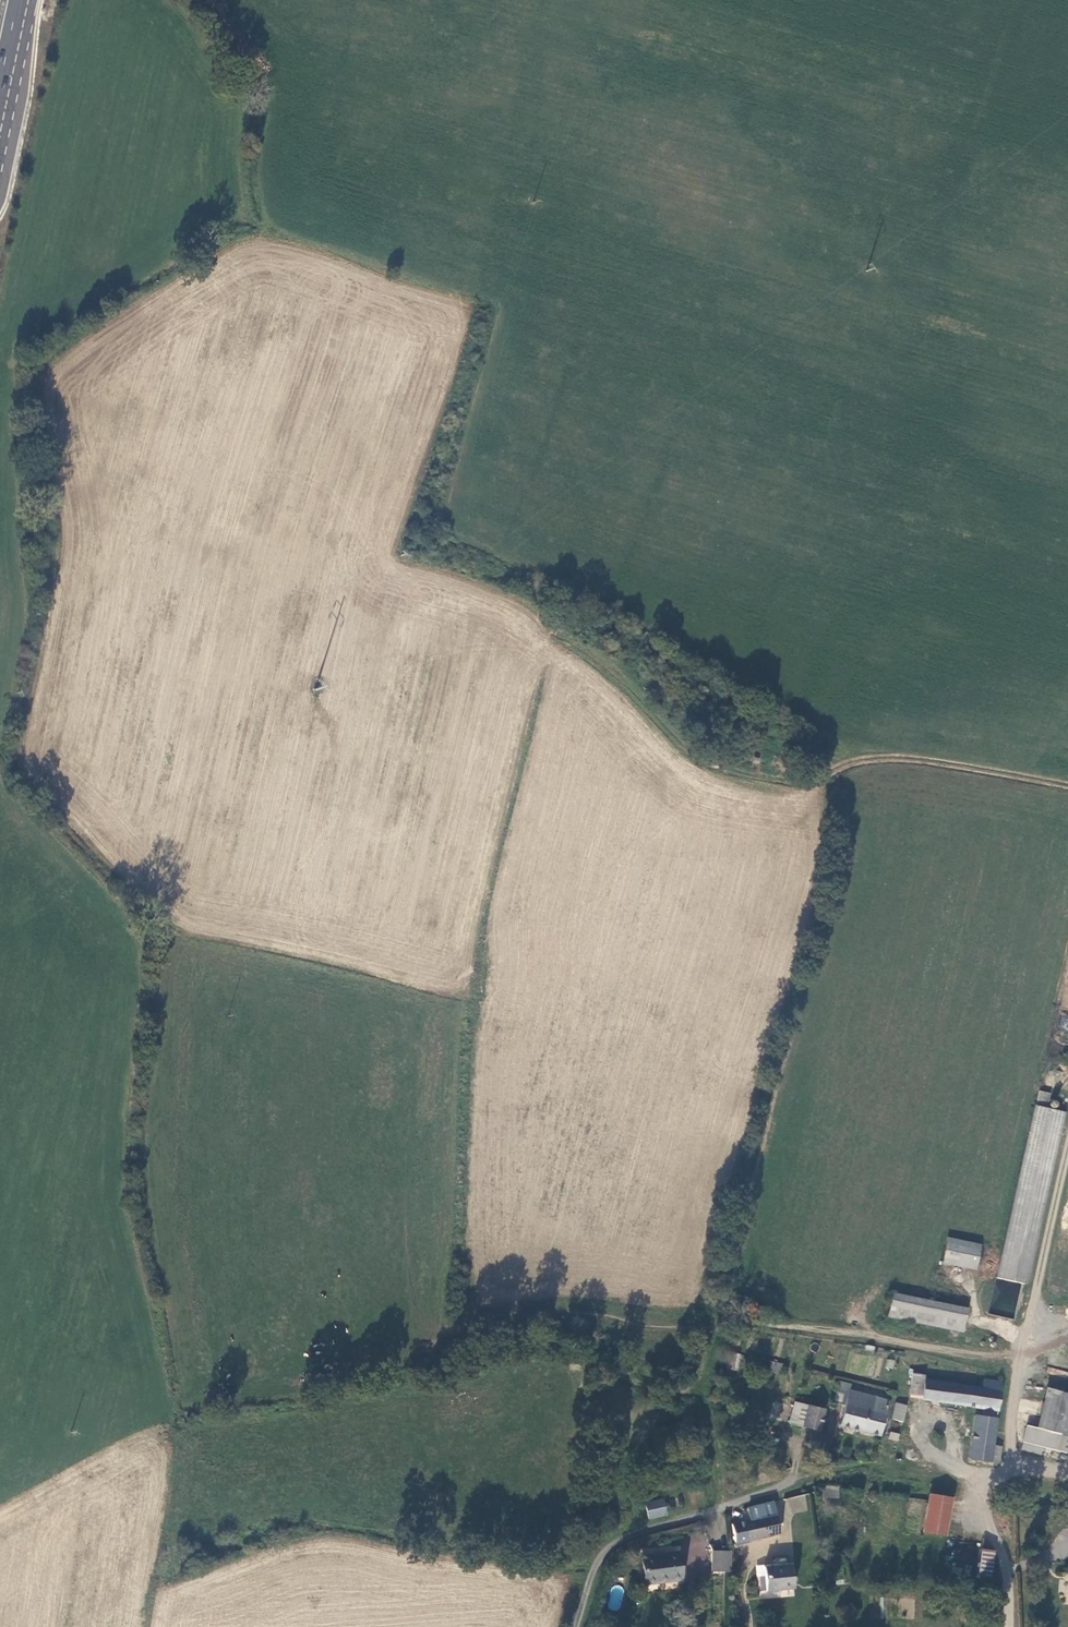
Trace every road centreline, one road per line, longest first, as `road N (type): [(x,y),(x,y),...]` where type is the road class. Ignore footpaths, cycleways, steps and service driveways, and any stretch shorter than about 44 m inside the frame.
road 1 (track): [(558,639),(612,668),(694,760),(710,766),(805,786),(863,762),(907,760),(1067,788)]
road 2 (track): [(575,1365),(676,1392),(692,1389),(720,1324),(751,1321),(1005,1357),(1067,1337)]
road 3 (track): [(1067,1147),(1019,1355),(1011,1463)]
road 4 (track): [(789,1482),(871,1465),(925,1465)]

